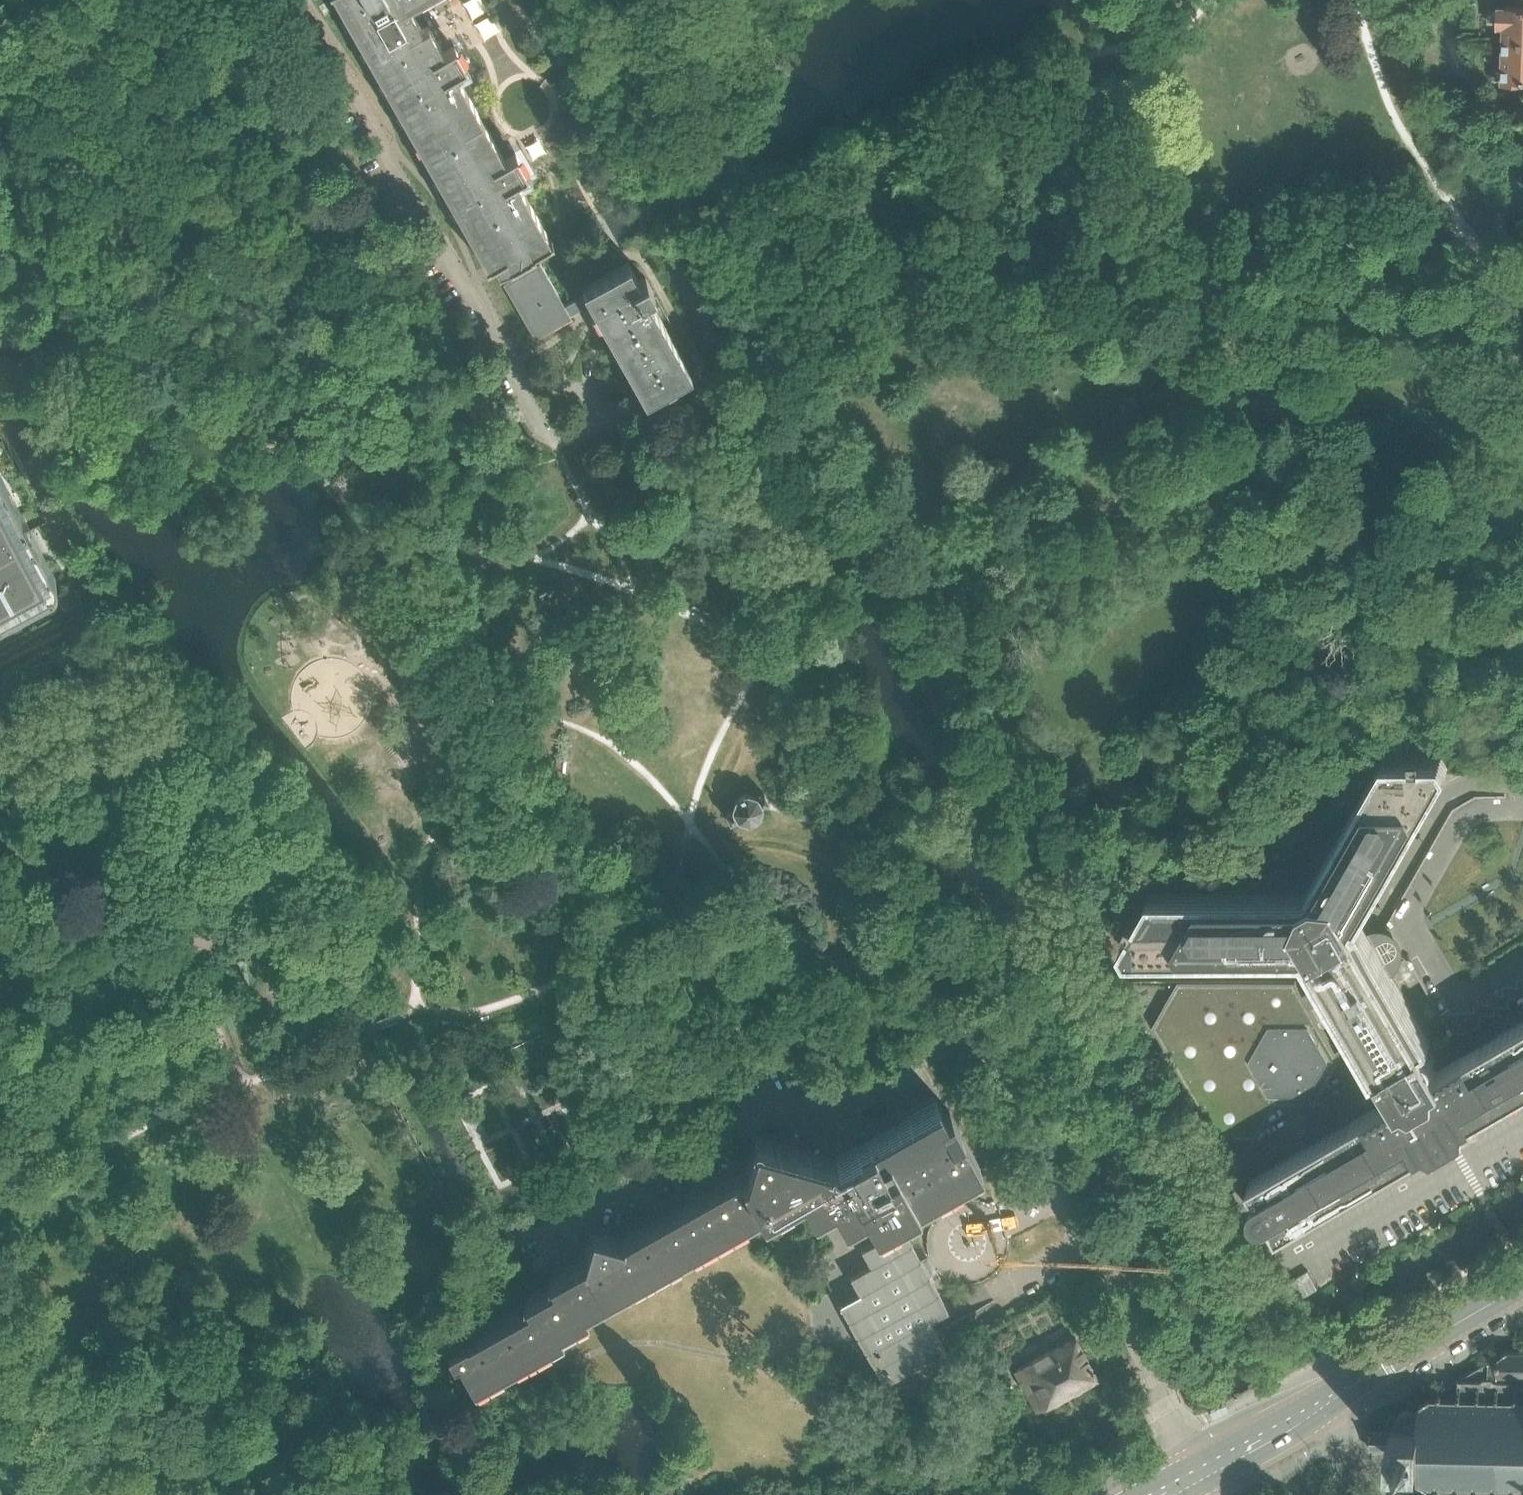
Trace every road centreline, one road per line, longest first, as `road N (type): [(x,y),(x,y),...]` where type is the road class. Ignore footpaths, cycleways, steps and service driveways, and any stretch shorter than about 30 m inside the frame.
road 1 (tertiary): [(1321,1403),(1522,1289)]

